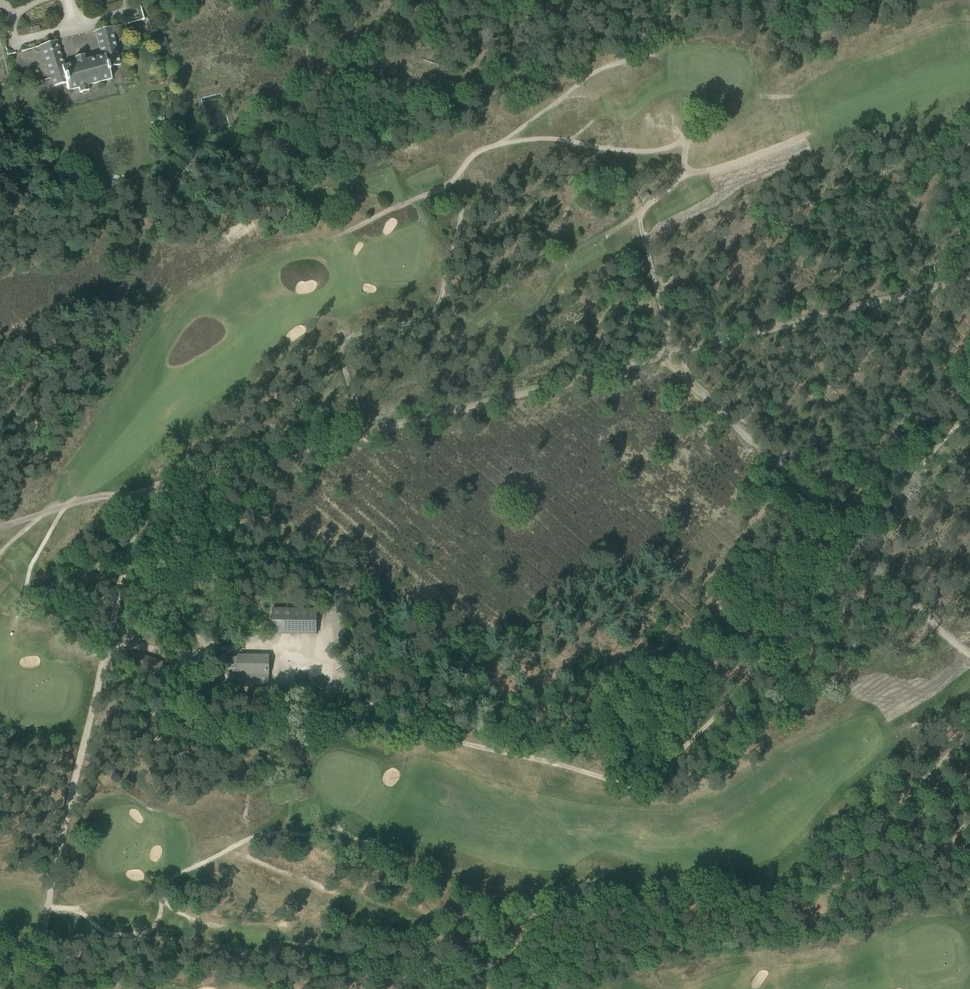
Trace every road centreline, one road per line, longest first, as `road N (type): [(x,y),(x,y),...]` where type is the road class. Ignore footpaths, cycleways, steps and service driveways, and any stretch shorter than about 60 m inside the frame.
road 1 (track): [(375,430),(339,362),(359,334),(427,314),(453,235),(461,169),(485,147),(547,135),(610,153),(629,176),(670,362),(969,653)]
road 2 (track): [(0,525),(670,362),(969,276)]
road 3 (track): [(860,550),(671,768),(631,784),(399,729),(293,645),(201,642),(129,554)]
road 4 (track): [(141,493),(27,988)]
road 5 (track): [(45,913),(153,893),(234,847),(287,830)]
road 6 (track): [(953,280),(959,119),(969,115)]
road 7 (track): [(111,634),(205,666),(201,642)]
road 8 (track): [(969,860),(943,804),(969,752)]

